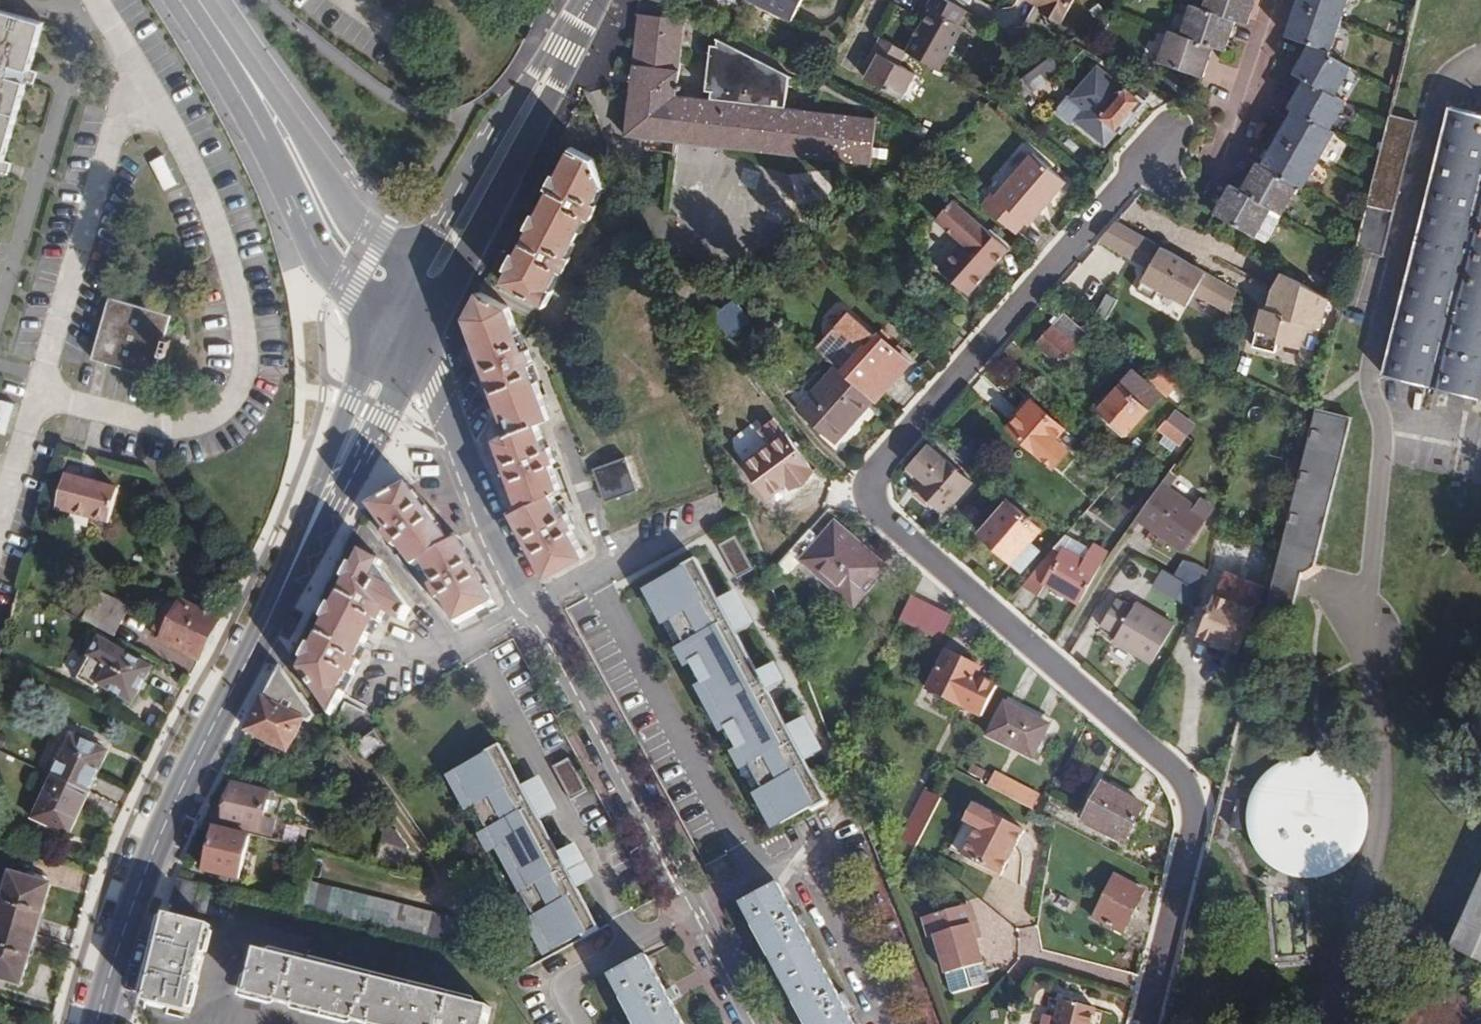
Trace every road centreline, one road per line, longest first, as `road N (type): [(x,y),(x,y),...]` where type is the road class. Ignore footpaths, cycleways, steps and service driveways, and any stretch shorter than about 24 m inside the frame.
road 1 (unclassified): [(1147,1023),(1194,837),(1192,802),(1176,771),(876,507),(874,475),(1167,140)]
road 2 (unclassified): [(756,1023),(493,538),(421,345)]
road 3 (secondary): [(421,345),(598,0)]
road 4 (secondary): [(234,682),(295,587),(421,345)]
road 5 (secondary): [(378,339),(234,682)]
road 6 (secondary): [(234,682),(146,862),(100,1023)]
road 7 (tertiary): [(240,48),(306,194),(325,270),(378,339)]
road 8 (secondary): [(574,6),(411,275)]
road 9 (tertiary): [(411,275),(240,48)]
road 10 (residential): [(1221,162),(1275,0)]

